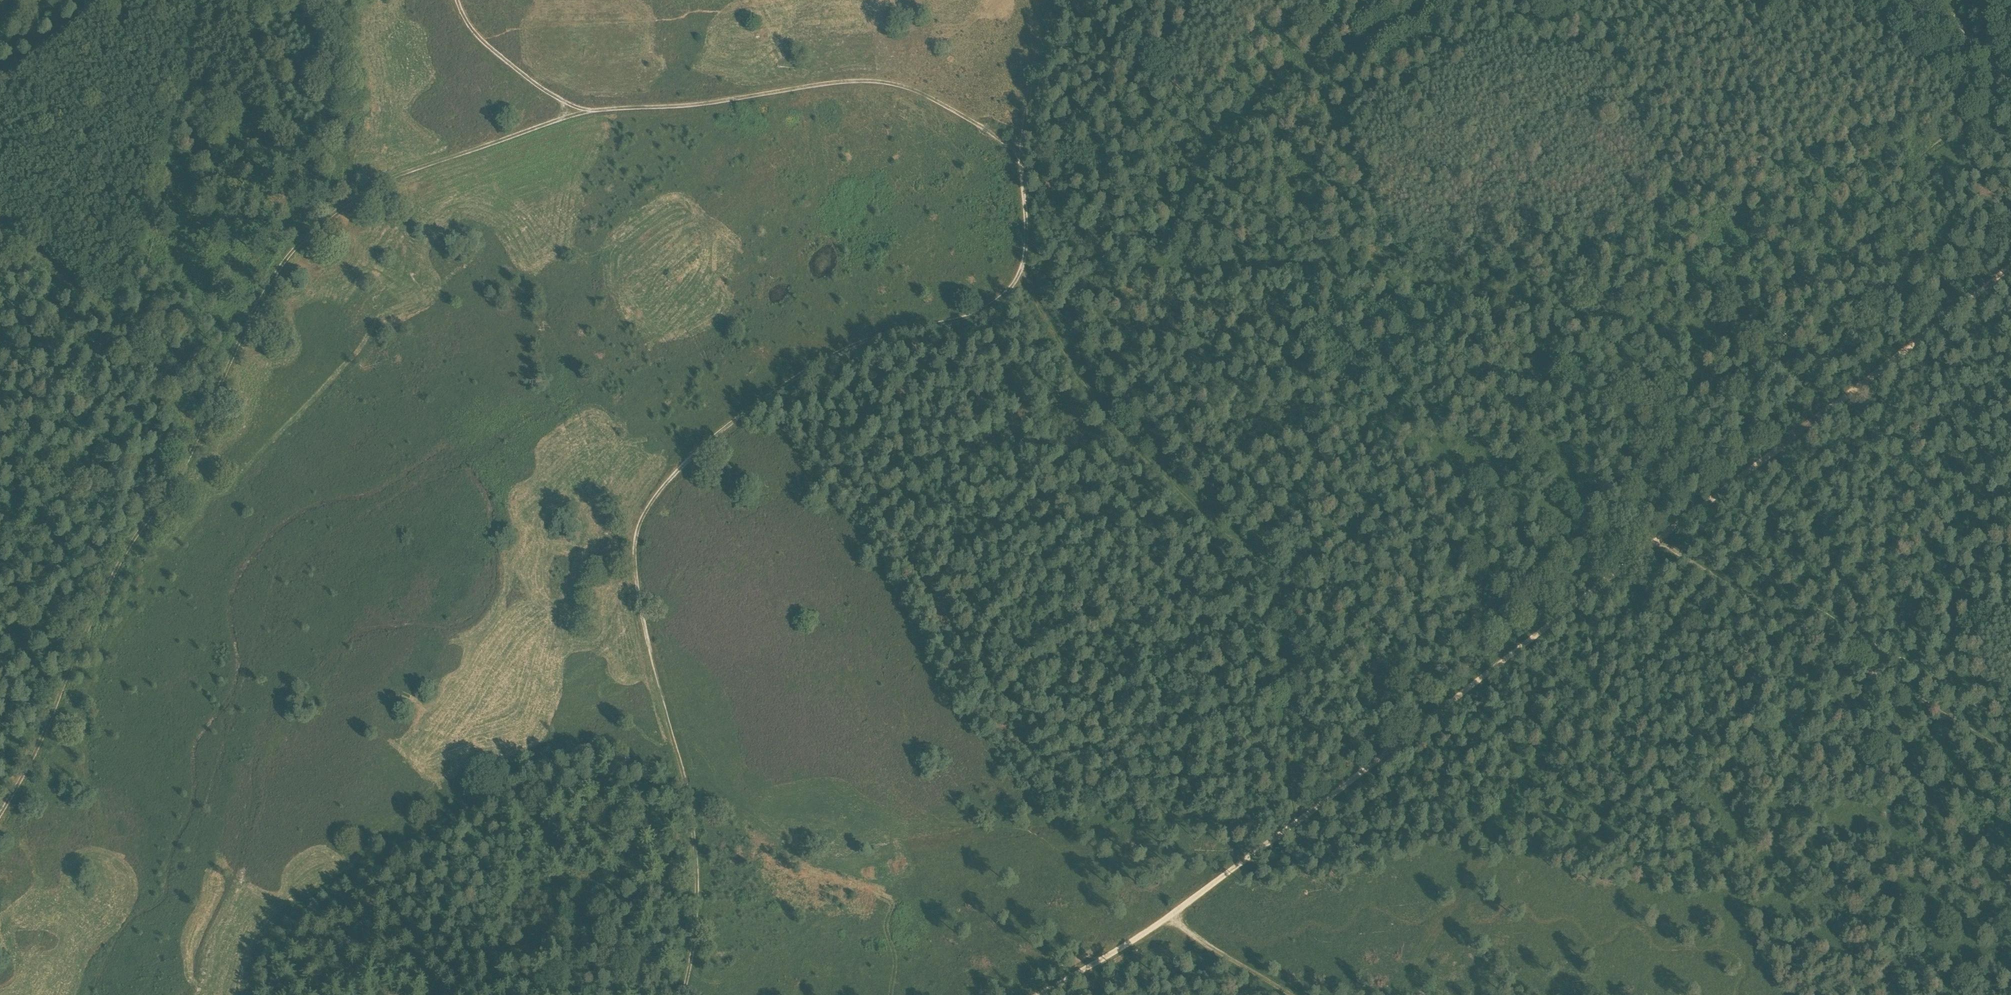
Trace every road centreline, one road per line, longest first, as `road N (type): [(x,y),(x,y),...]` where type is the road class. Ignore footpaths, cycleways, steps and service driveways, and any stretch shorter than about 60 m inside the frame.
road 1 (track): [(683,994),(697,919),(693,812),(641,605),(640,519),(672,476),(785,385),(861,342),(974,317),(1016,281)]
road 2 (track): [(1834,412),(1737,328),(1306,267),(1016,281)]
road 3 (track): [(1666,542),(1258,852),(1051,994)]
road 4 (track): [(1016,281),(1103,403),(1260,552),(1282,587),(1296,823)]
road 5 (track): [(458,0),(496,51),(585,110),(883,81),(918,90),(1026,161)]
road 6 (track): [(257,994),(278,926),(594,743),(617,744),(691,791)]
road 7 (track): [(1410,994),(1671,548)]
road 8 (track): [(0,814),(119,573),(208,431)]
road 9 (track): [(2010,274),(1666,542)]
road 10 (track): [(1156,271),(1235,118),(1453,0)]
road 11 (track): [(1671,548),(2010,758)]
road 12 (track): [(0,238),(63,274),(108,317),(166,401),(208,431)]
road 13 (track): [(1287,994),(1163,922)]
road 14 (track): [(1016,281),(1026,259),(1026,161)]

